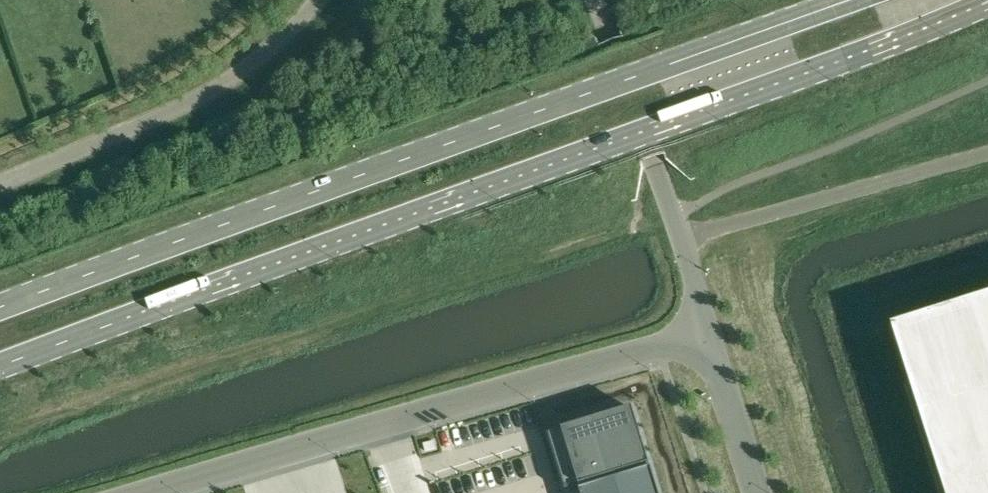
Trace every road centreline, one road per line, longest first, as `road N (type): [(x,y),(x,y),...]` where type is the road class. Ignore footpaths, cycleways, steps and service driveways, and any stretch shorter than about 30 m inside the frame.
road 1 (primary): [(0,374),(987,2)]
road 2 (primary): [(851,2),(0,316)]
road 3 (unclassified): [(706,325),(132,492)]
road 4 (unclassified): [(0,182),(175,109),(248,67),(319,0)]
road 5 (track): [(677,239),(987,153)]
road 6 (unclassified): [(706,325),(607,39)]
road 7 (unclassified): [(759,492),(706,325)]

